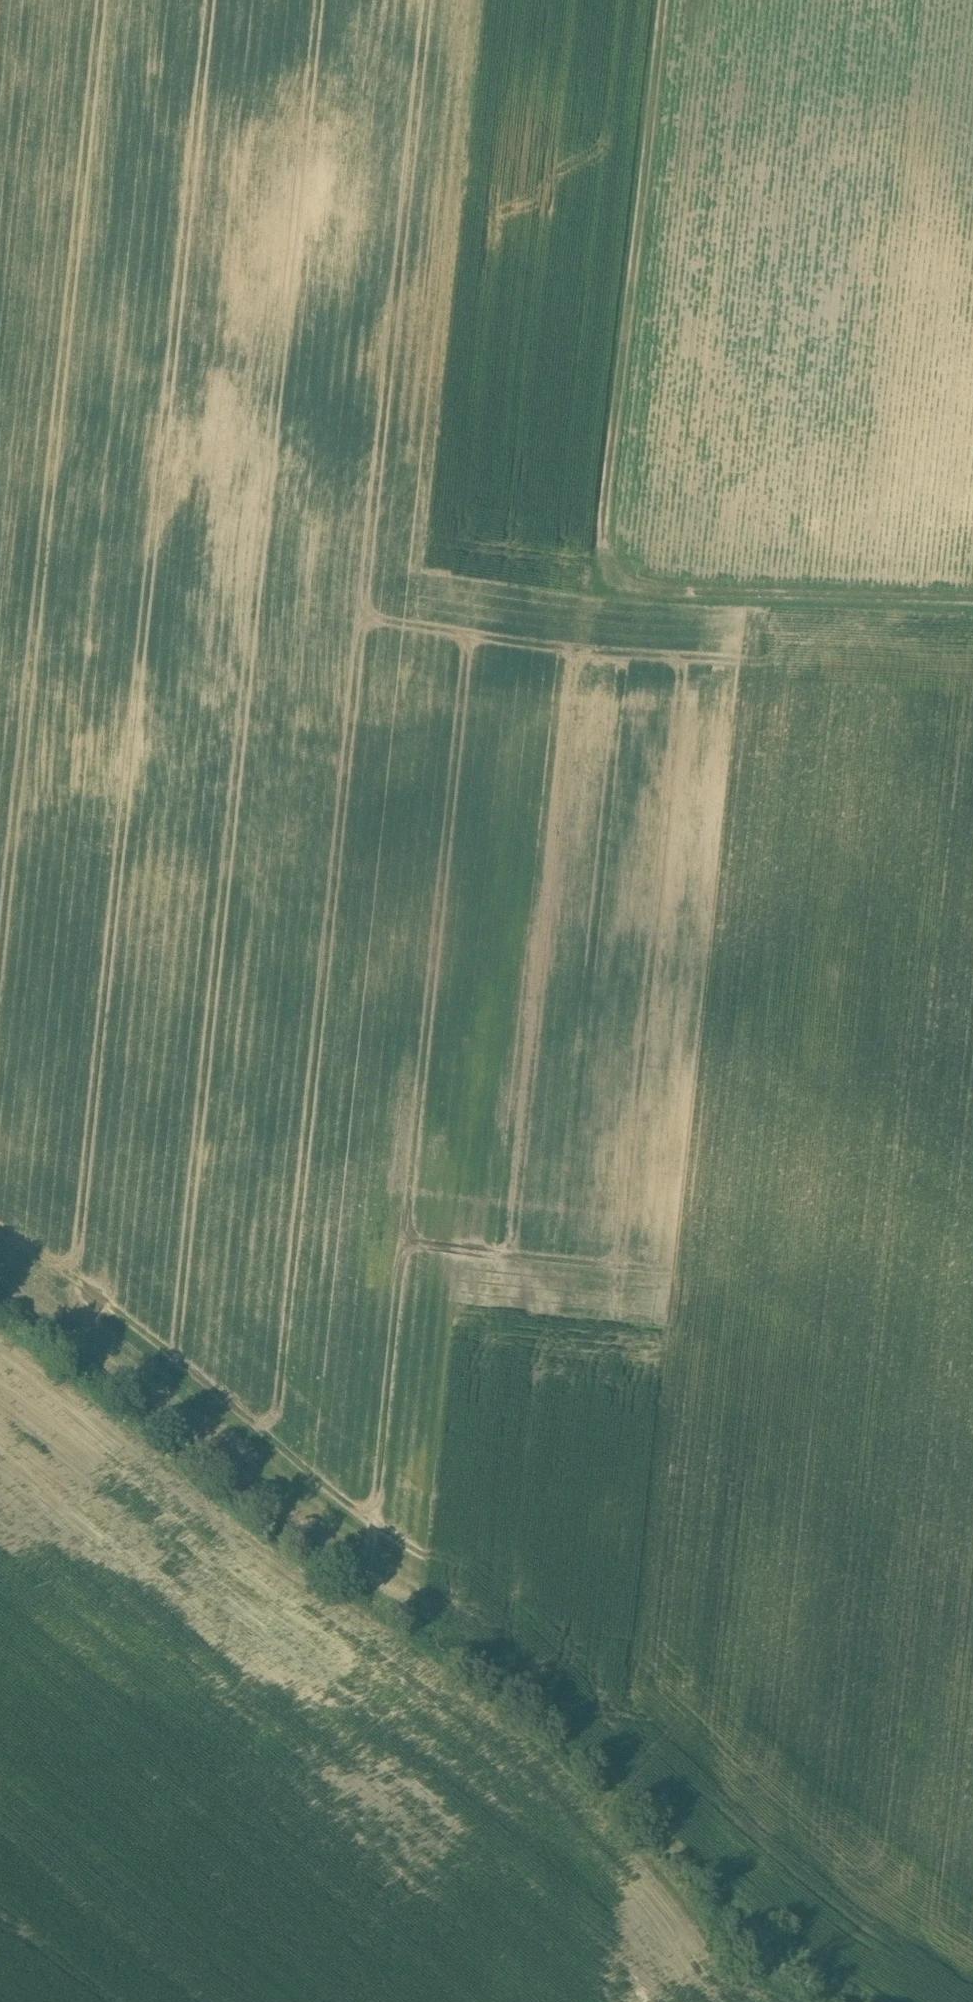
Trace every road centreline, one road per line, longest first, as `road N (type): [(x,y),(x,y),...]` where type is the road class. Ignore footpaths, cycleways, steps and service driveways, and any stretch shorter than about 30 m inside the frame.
road 1 (track): [(972,605),(604,602),(592,583),(659,0)]

